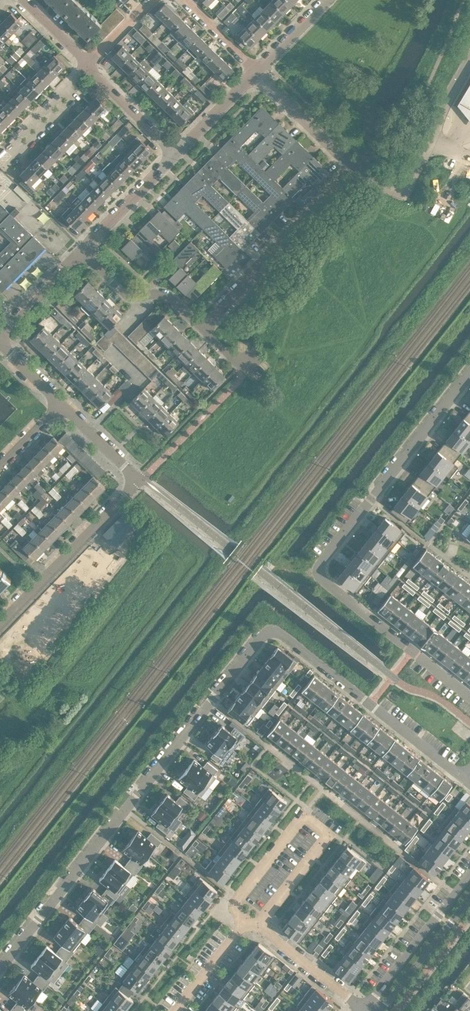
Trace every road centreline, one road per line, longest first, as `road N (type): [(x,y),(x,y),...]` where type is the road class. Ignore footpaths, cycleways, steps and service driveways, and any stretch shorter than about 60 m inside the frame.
road 1 (residential): [(273,632),(0,972)]
road 2 (residential): [(0,622),(140,478),(63,407)]
road 3 (residential): [(246,922),(260,924),(332,831),(308,813),(235,906)]
road 4 (residential): [(319,572),(469,376)]
road 5 (residential): [(273,632),(465,779)]
road 6 (residential): [(196,324),(354,169)]
road 7 (residential): [(319,572),(469,698)]
road 8 (residential): [(469,878),(365,1010)]
road 9 (residential): [(196,324),(160,294),(129,299),(81,253)]
road 10 (residential): [(246,922),(359,1010)]
road 11 (residential): [(382,1010),(469,899)]
road 12 (unclassified): [(354,169),(258,71)]
road 13 (residential): [(81,253),(174,157)]
road 14 (unclassified): [(3,159),(91,68)]
road 15 (unclassified): [(174,157),(91,68)]

